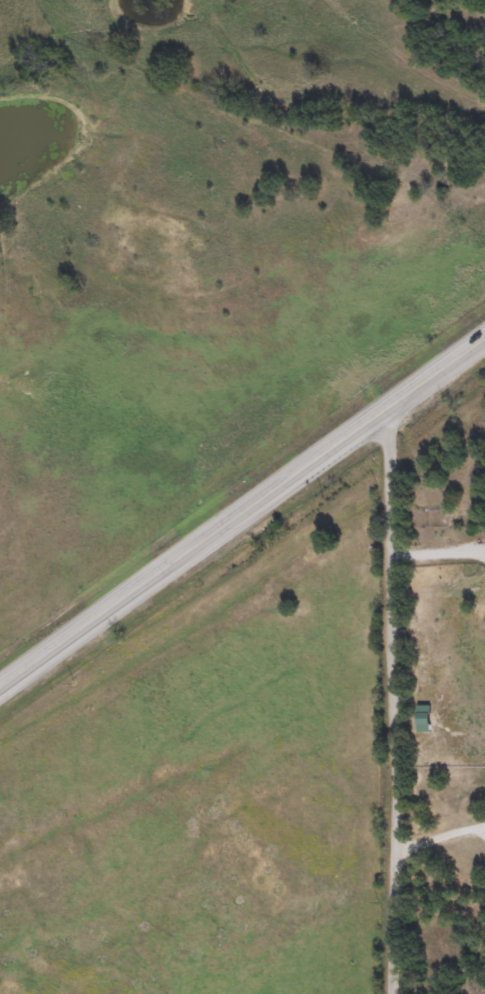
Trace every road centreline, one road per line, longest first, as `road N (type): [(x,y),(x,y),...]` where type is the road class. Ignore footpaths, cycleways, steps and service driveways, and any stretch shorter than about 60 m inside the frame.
road 1 (primary): [(0,689),(484,336)]
road 2 (residential): [(393,993),(388,409)]
road 3 (track): [(298,0),(287,22),(250,38),(146,56),(0,31)]

